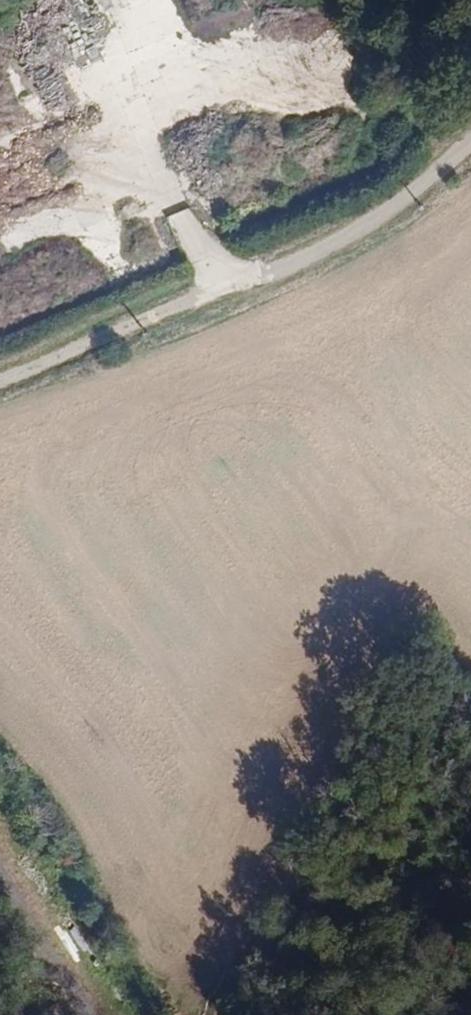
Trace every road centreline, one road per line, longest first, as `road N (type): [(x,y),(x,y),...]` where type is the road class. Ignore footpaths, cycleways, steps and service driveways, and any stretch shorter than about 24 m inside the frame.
road 1 (track): [(0,379),(385,207),(470,120)]

